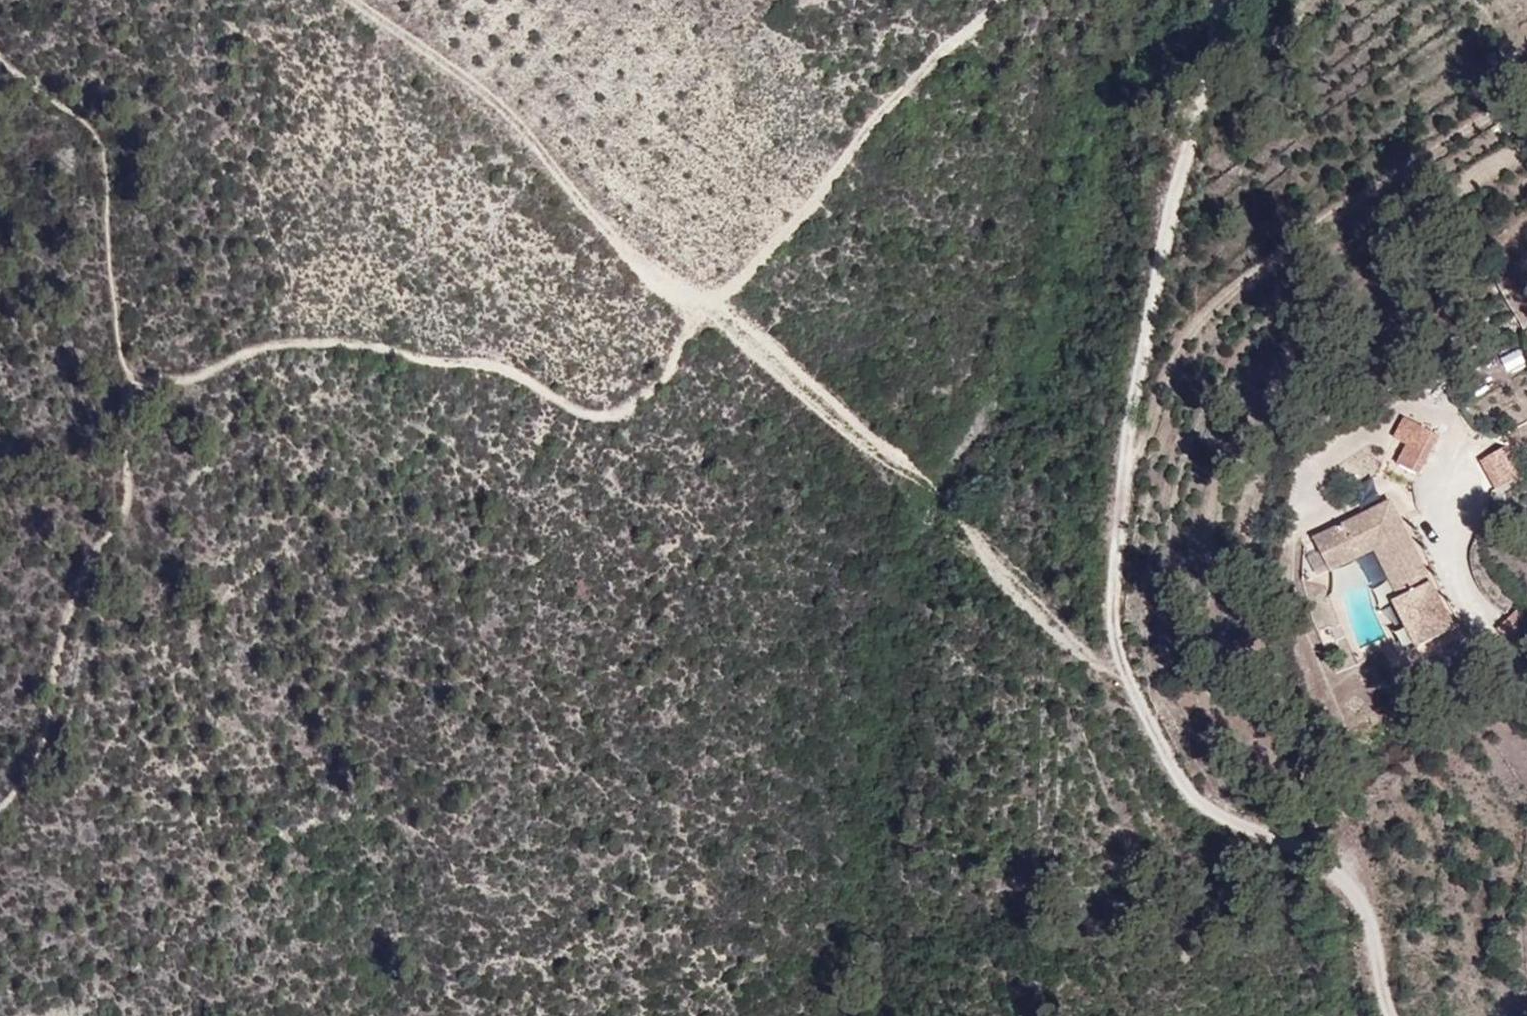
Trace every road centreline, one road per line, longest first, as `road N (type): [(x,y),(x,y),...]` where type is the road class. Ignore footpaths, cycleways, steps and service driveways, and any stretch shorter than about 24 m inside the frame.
road 1 (track): [(1222,0),(1152,301),(1112,610),(1148,719),(1211,808),(1362,891),(1391,1015)]
road 2 (track): [(997,0),(700,308),(585,213)]

